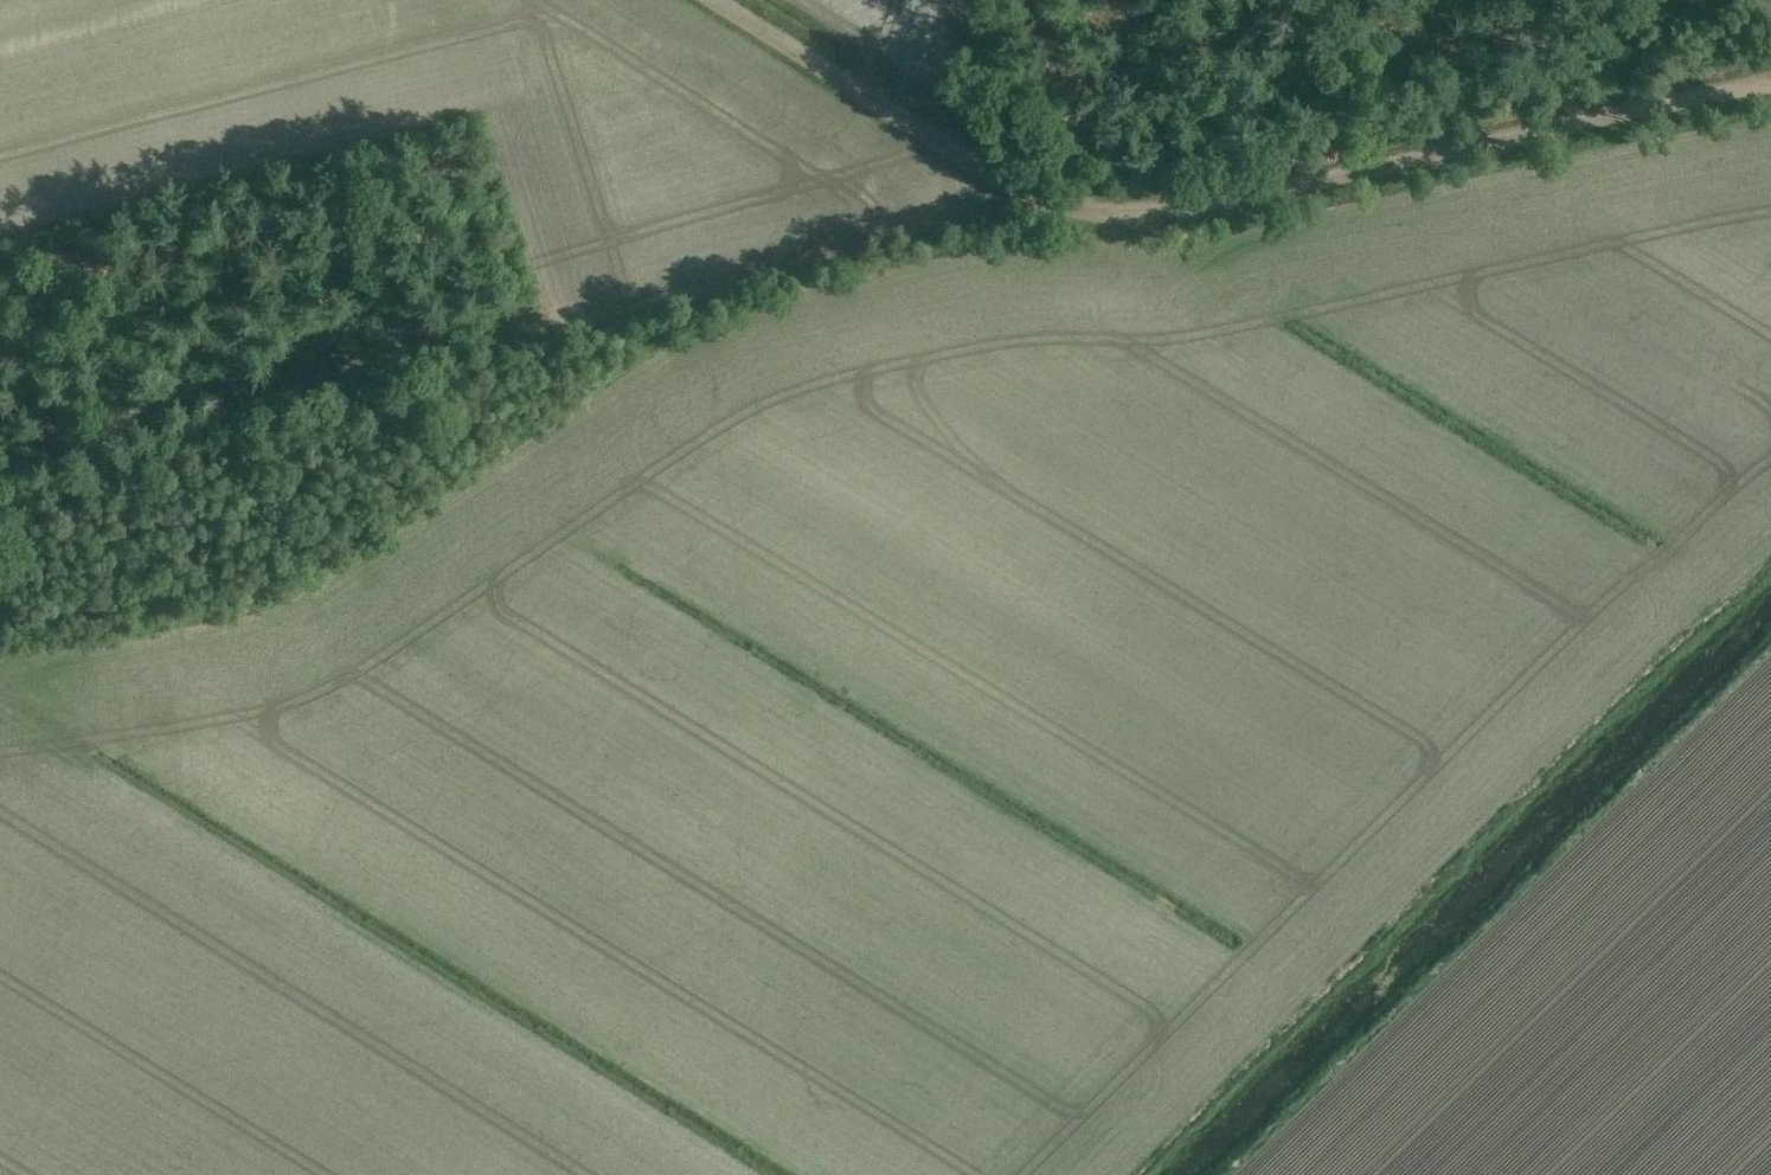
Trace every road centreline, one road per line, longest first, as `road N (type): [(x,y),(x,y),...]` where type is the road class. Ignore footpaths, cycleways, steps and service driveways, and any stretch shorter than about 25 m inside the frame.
road 1 (track): [(712,0),(1021,191),(1115,217),(1202,207),(1770,84)]

